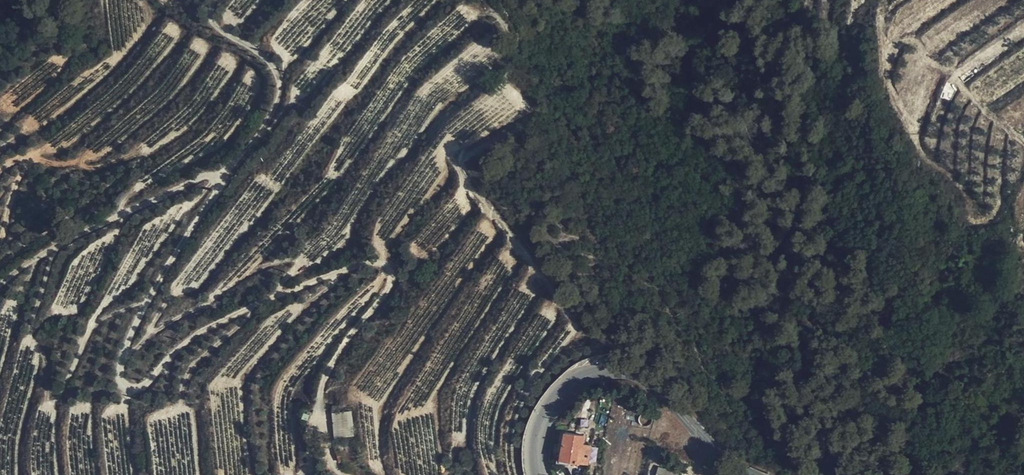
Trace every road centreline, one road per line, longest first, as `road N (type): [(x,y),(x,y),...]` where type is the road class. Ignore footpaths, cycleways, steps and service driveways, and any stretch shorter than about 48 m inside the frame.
road 1 (tertiary): [(540,474),(536,437),(553,399),(588,372),(607,369),(631,371),(673,396),(730,461),(753,474)]

